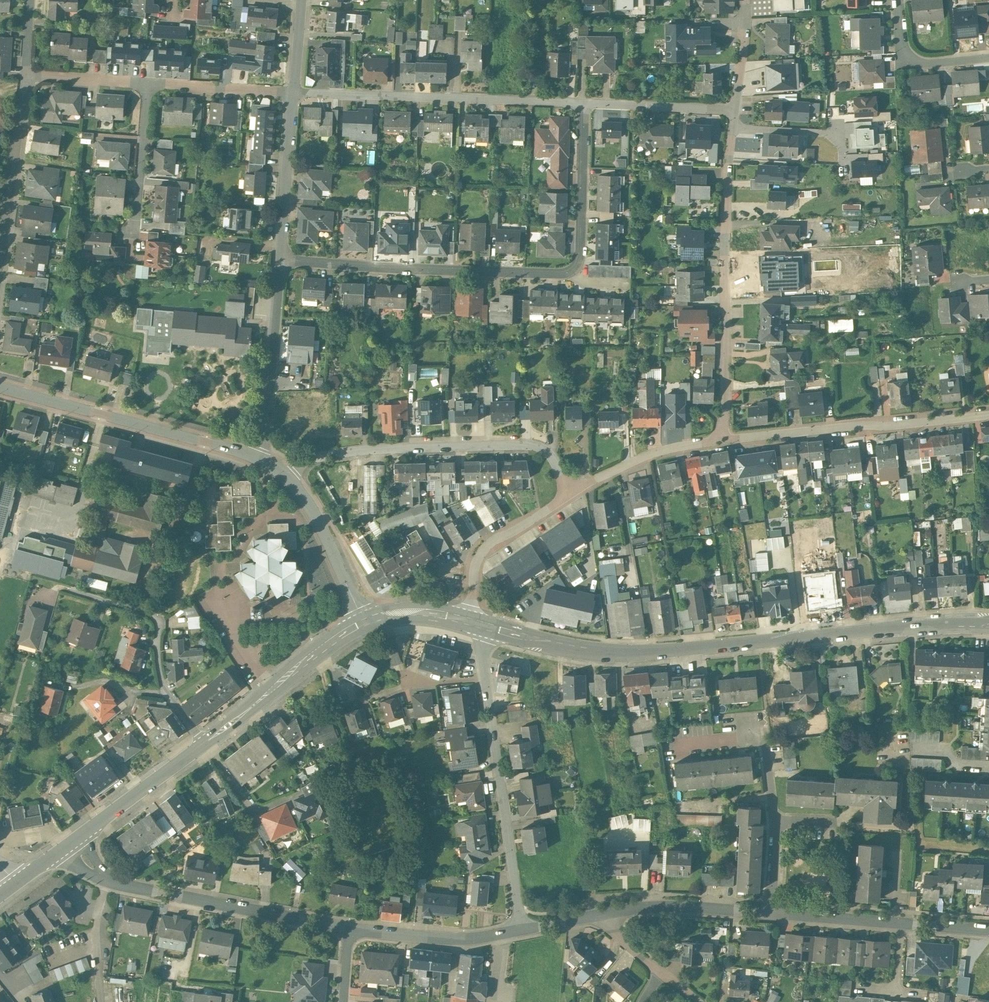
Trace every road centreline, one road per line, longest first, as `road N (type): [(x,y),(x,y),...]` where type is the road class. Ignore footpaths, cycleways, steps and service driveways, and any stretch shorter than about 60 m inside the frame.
road 1 (tertiary): [(488,625),(599,652),(649,652),(988,626)]
road 2 (residential): [(281,261),(570,271),(582,248),(586,103)]
road 3 (residential): [(723,440),(725,200),(735,108)]
road 4 (residential): [(286,477),(308,460),(356,447),(512,440),(546,451),(571,496)]
road 5 (residential): [(349,930),(122,883),(70,844)]
road 6 (residential): [(586,103),(292,92)]
road 7 (residential): [(0,386),(260,458)]
road 8 (residential): [(723,440),(988,416)]
road 9 (residential): [(521,929),(485,678)]
road 10 (residential): [(205,745),(162,679),(157,617),(58,587)]
road 11 (residential): [(988,929),(772,913)]
road 12 (tertiary): [(205,745),(366,619)]
road 13 (residential): [(27,76),(0,274)]
road 14 (residential): [(281,261),(260,458)]
road 15 (residential): [(467,620),(476,563),(490,545),(571,496)]
road 16 (residential): [(772,913),(677,906),(599,916)]
road 17 (residential): [(521,929),(456,939),(349,930)]
road 18 (residential): [(292,92),(281,261)]
road 19 (tertiary): [(70,844),(205,745)]
road 20 (residential): [(286,477),(304,497),(366,619)]
road 21 (residential): [(571,496),(656,453),(723,440)]
road 22 (residential): [(146,84),(131,233)]
road 23 (residential): [(735,108),(586,103)]
road 24 (residential): [(292,92),(146,84)]
road 25 (residential): [(899,0),(900,39),(913,59),(988,58)]

